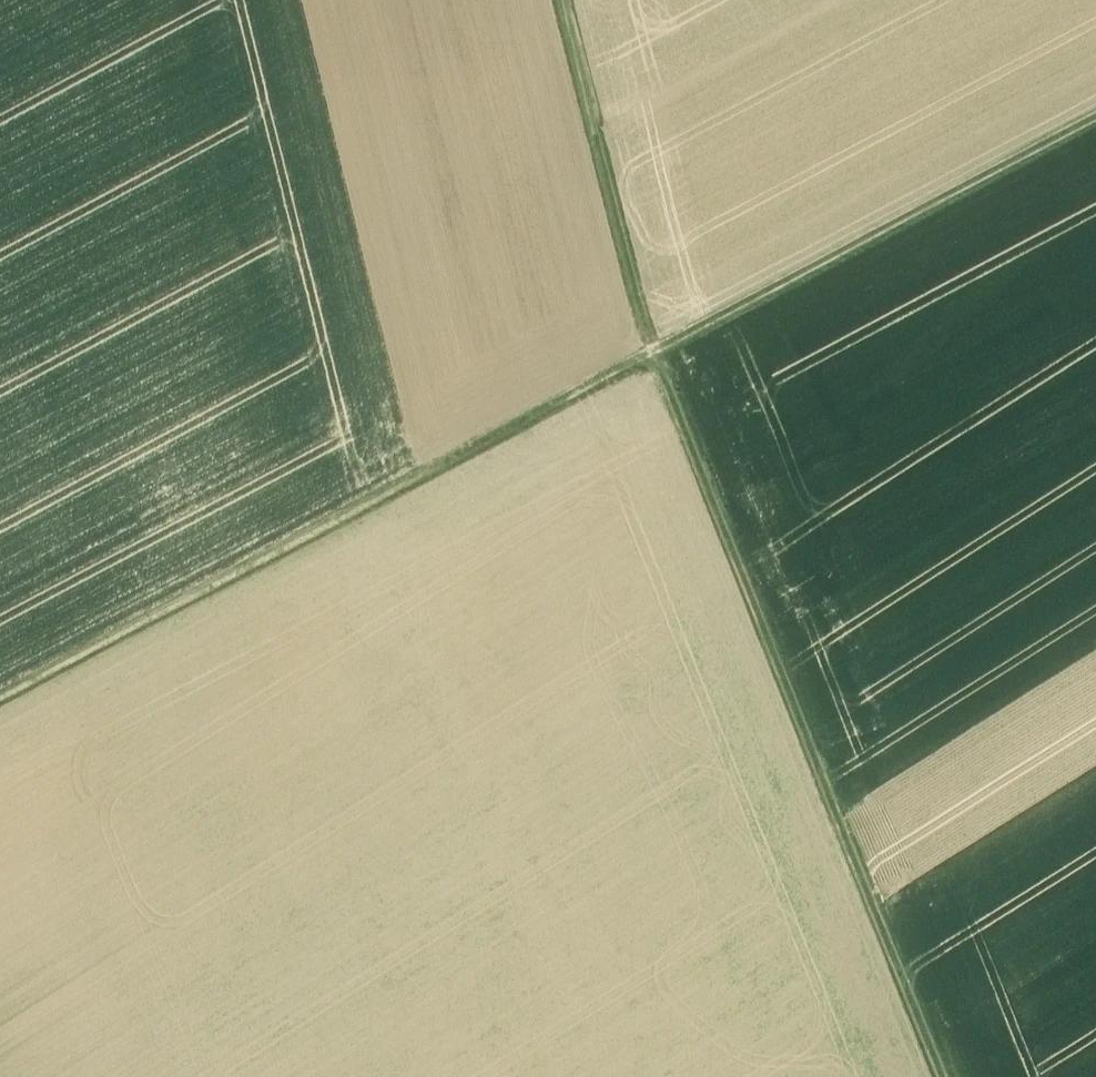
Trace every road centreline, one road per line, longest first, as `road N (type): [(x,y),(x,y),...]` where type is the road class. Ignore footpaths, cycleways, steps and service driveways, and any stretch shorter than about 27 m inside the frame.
road 1 (track): [(1095,118),(0,699)]
road 2 (track): [(564,0),(655,351),(942,1076)]

